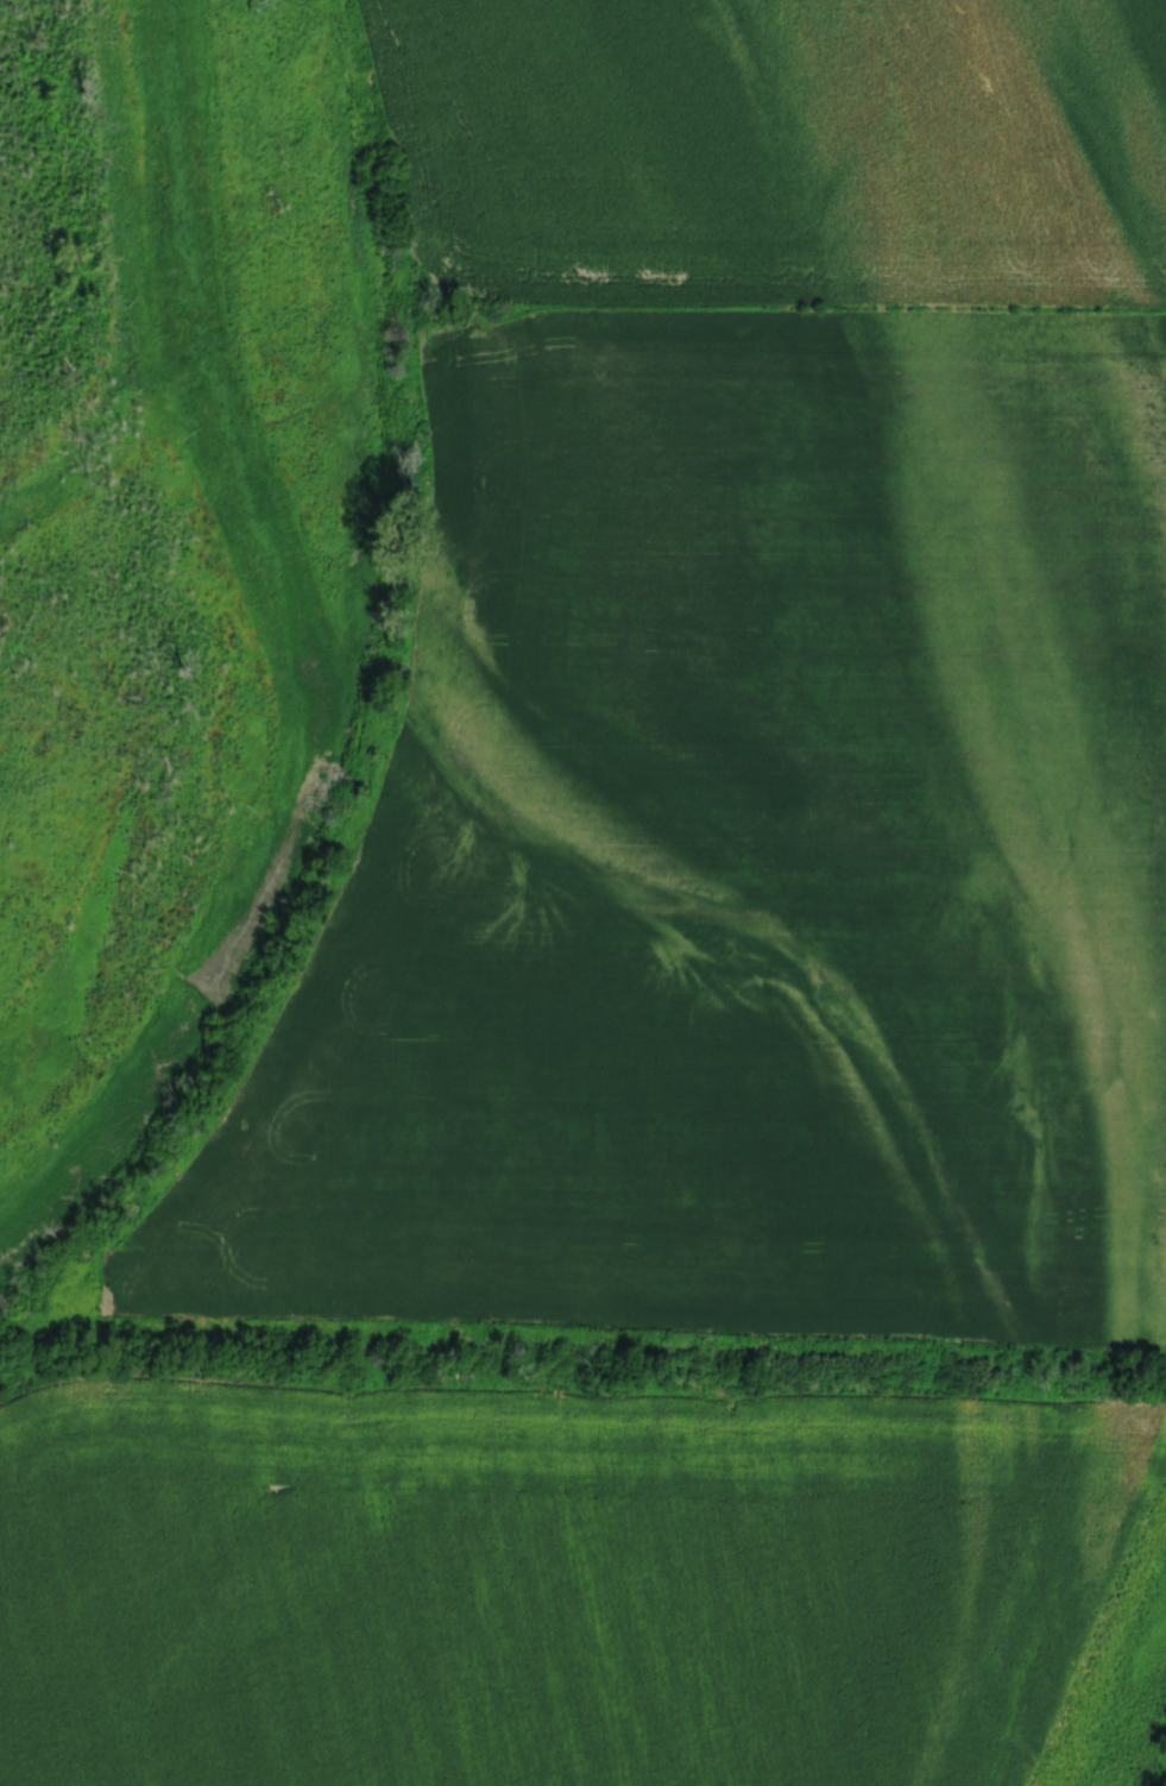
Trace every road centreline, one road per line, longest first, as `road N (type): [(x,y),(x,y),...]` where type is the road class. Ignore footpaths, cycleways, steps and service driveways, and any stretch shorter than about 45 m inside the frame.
road 1 (residential): [(1165,1384),(40,1371),(0,1386)]

